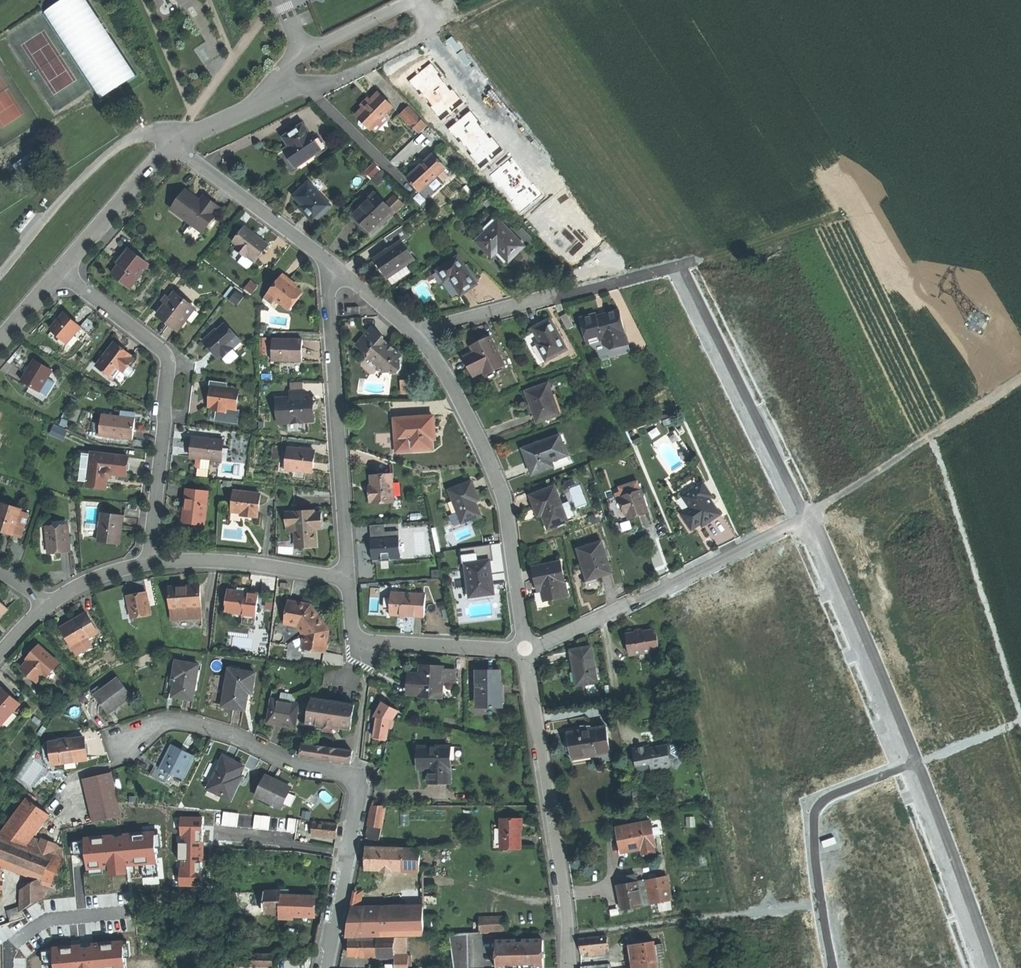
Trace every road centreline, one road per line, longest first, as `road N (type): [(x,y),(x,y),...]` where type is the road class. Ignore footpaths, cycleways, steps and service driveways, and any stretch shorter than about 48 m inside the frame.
road 1 (residential): [(114,745),(186,722),(235,735),(299,768),(363,781),(326,967)]
road 2 (residential): [(59,272),(168,365),(150,566)]
road 3 (residential): [(525,647),(503,498),(452,384),(418,337)]
road 4 (residential): [(570,967),(525,647)]
road 5 (residential): [(335,267),(327,286),(347,575)]
road 6 (residential): [(805,514),(525,647)]
road 7 (track): [(934,433),(1020,715)]
road 8 (residential): [(681,263),(805,514)]
road 9 (residential): [(418,337),(439,325),(681,263)]
road 10 (residential): [(805,514),(865,641),(911,765)]
road 11 (residential): [(911,765),(817,806),(813,832),(833,967)]
road 12 (residential): [(525,647),(361,642),(351,631),(347,575)]
road 13 (track): [(1020,380),(830,502)]
road 14 (residential): [(911,765),(986,967)]
road 15 (residential): [(174,147),(363,63)]
road 16 (residential): [(335,267),(174,147)]
road 17 (residential): [(347,575),(218,562),(150,566)]
road 18 (residential): [(174,147),(59,272)]
road 19 (track): [(496,0),(363,63)]

